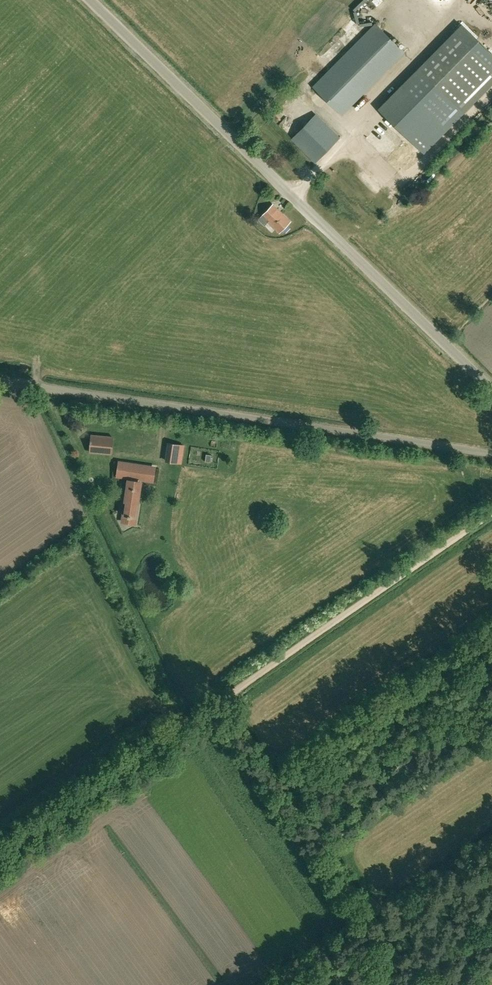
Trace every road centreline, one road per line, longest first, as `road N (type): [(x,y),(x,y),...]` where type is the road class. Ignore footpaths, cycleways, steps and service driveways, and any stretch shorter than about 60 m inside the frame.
road 1 (unclassified): [(491,387),(91,0)]
road 2 (unclassified): [(491,452),(0,380)]
road 3 (track): [(491,510),(209,710)]
road 4 (track): [(209,710),(0,857)]

